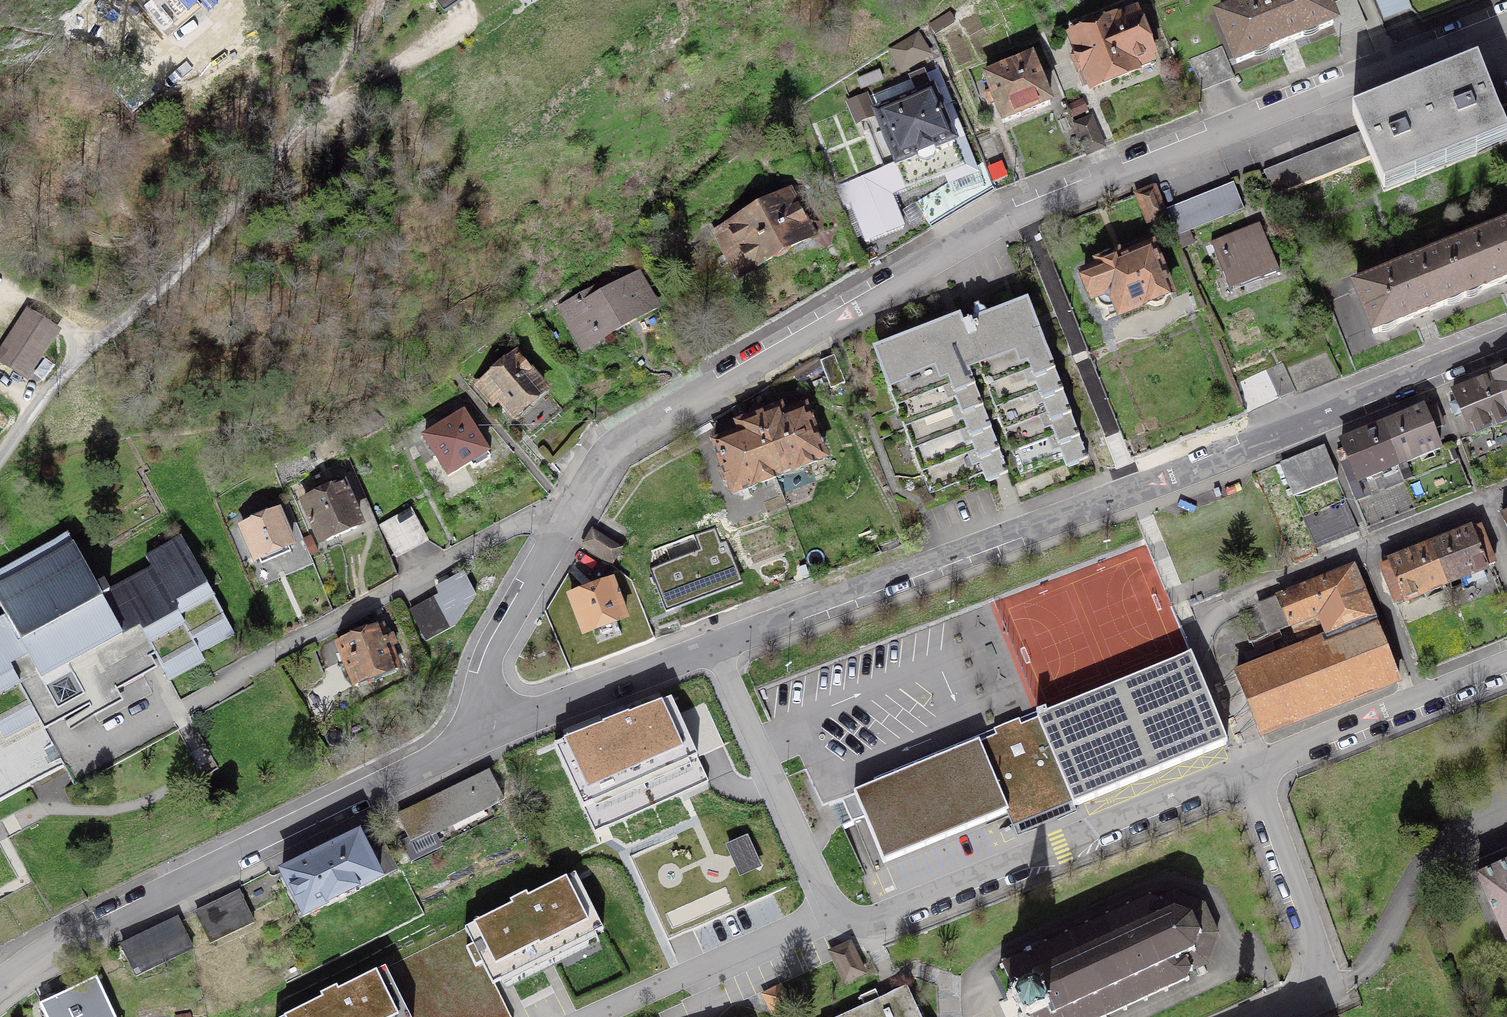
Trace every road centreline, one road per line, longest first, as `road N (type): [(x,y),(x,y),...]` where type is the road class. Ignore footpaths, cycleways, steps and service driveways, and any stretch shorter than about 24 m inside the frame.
road 1 (residential): [(483,736),(492,662),(547,555),(608,459),(636,431),(1005,222),(1506,21)]
road 2 (residential): [(713,643),(1188,471),(1506,342)]
road 3 (unclassified): [(0,460),(94,337),(134,315),(255,186),(388,0)]
road 4 (residential): [(0,980),(41,948),(161,888),(483,736)]
road 5 (residential): [(835,909),(859,920),(883,916),(1252,763)]
road 6 (residential): [(1252,763),(1202,648),(1207,619),(1230,601),(1365,547)]
road 7 (residential): [(1277,1016),(1334,989),(1252,763)]
road 8 (residential): [(713,643),(835,909)]
road 9 (residential): [(835,909),(585,1016)]
road 10 (residential): [(483,736),(713,643)]
road 11 (residential): [(1252,763),(1421,694)]
road 12 (residential): [(1365,547),(1421,694)]
road 13 (residential): [(1365,547),(1482,500)]

